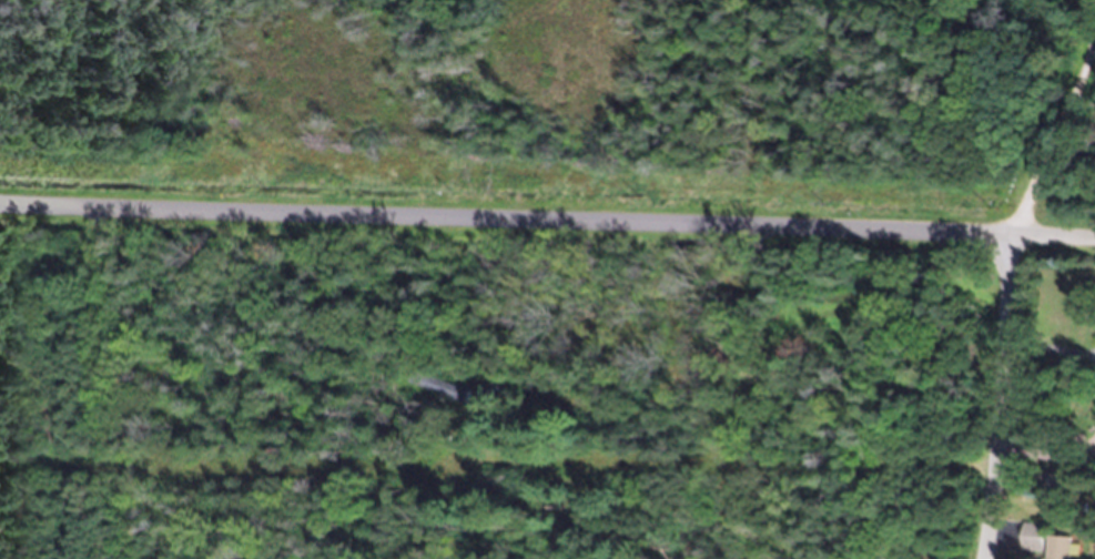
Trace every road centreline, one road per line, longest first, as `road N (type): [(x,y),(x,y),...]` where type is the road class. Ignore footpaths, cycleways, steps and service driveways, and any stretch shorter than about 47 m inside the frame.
road 1 (residential): [(1004,235),(0,205)]
road 2 (residential): [(138,558),(95,209)]
road 3 (residential): [(983,558),(1007,302),(1004,235)]
road 4 (residential): [(1094,35),(1021,236)]

